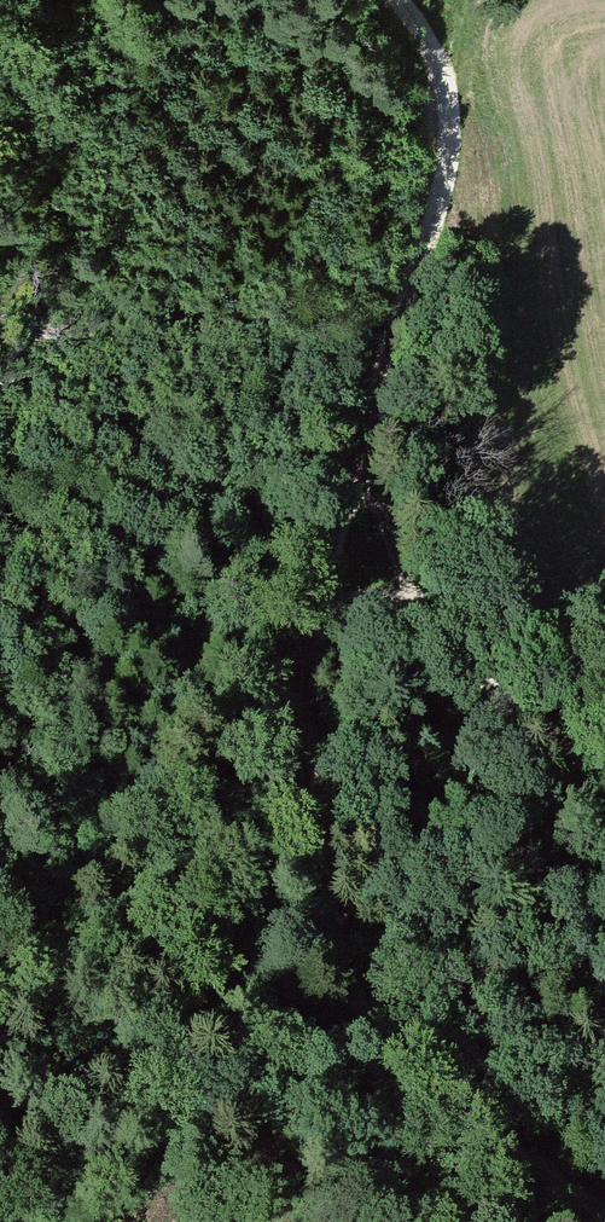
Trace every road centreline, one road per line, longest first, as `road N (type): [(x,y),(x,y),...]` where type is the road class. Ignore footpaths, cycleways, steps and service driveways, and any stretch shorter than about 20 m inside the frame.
road 1 (track): [(604,1215),(445,1108),(401,1067),(368,1022),(342,958),(319,867),(305,727),(312,655),(361,451)]
road 2 (track): [(403,0),(445,85),(448,160),(361,451)]
road 3 (track): [(361,451),(403,588),(442,653),(604,775)]

